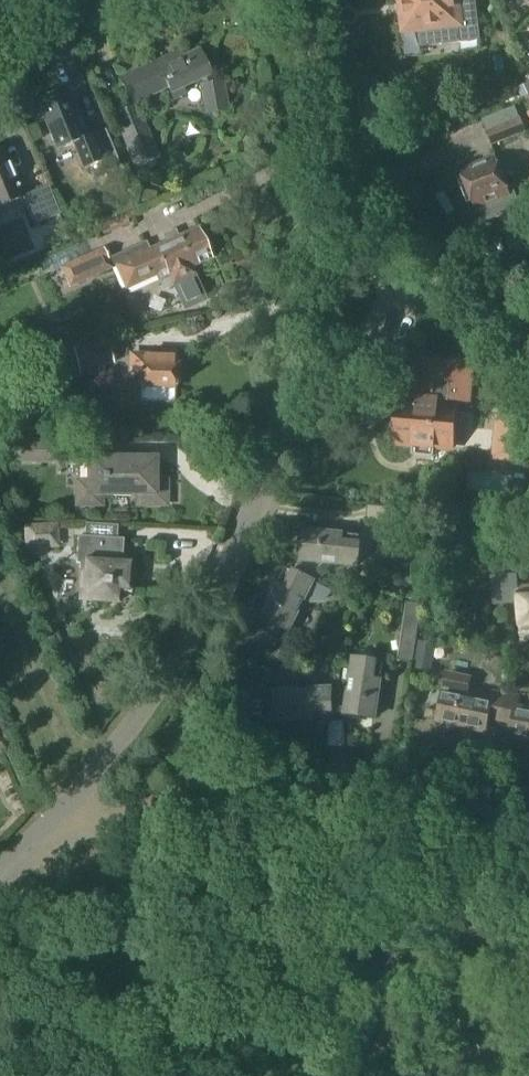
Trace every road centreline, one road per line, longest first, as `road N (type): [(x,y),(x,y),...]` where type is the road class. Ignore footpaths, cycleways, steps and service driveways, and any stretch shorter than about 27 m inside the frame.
road 1 (residential): [(53,837),(182,650),(258,493),(288,70)]
road 2 (residential): [(53,837),(288,780),(448,780),(528,797)]
road 3 (residential): [(528,370),(338,149),(288,70)]
road 4 (residential): [(0,52),(116,0)]

